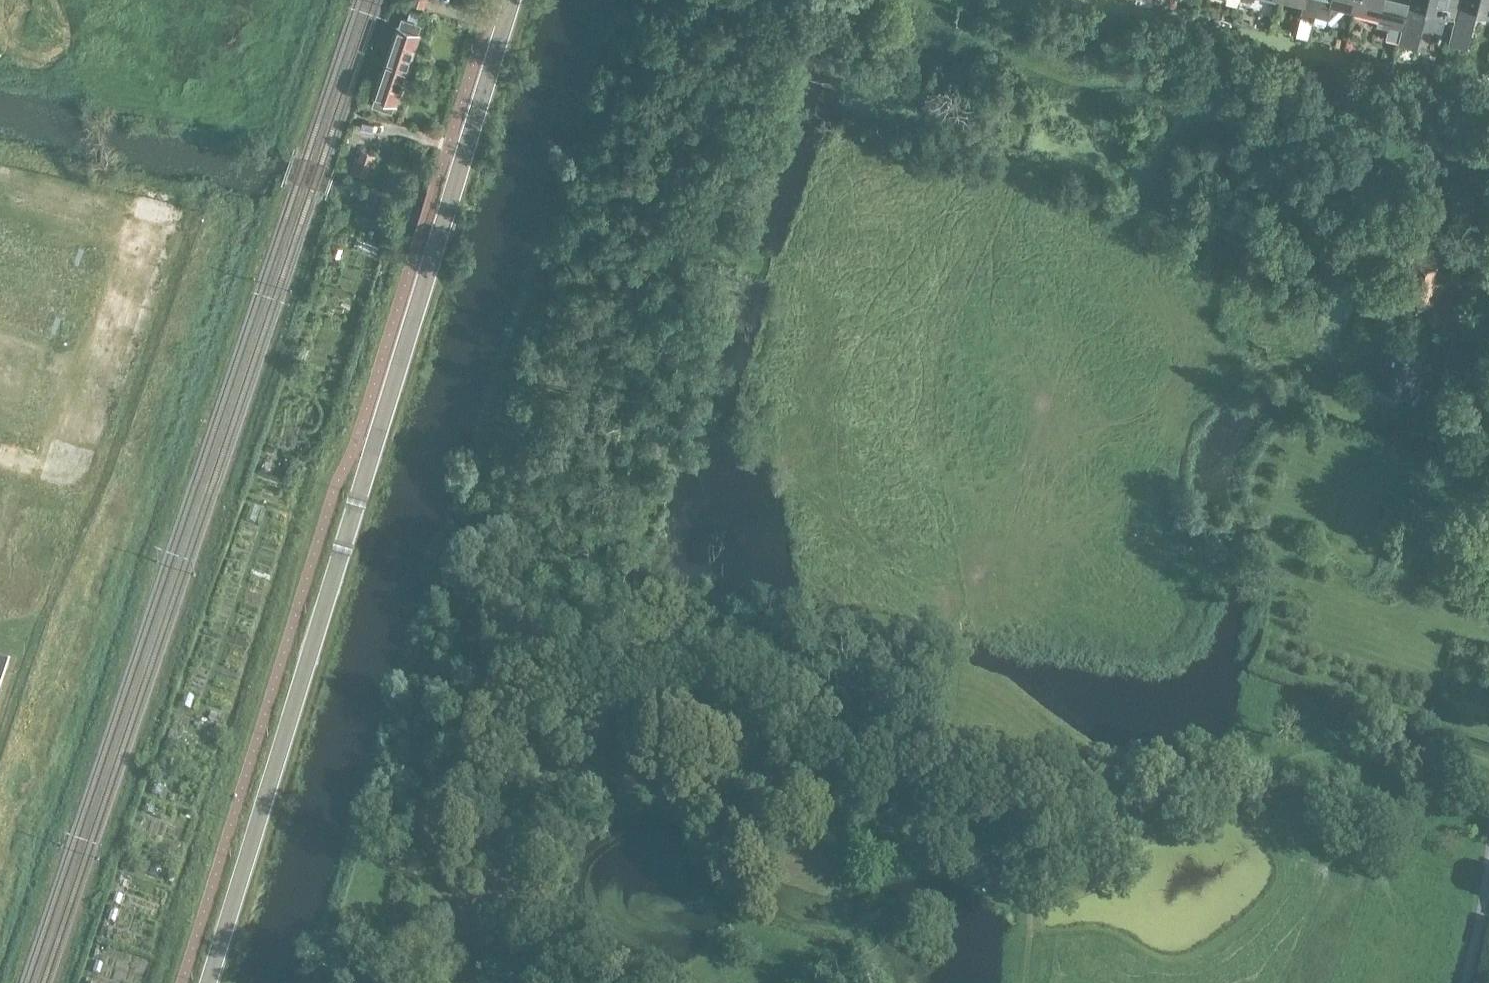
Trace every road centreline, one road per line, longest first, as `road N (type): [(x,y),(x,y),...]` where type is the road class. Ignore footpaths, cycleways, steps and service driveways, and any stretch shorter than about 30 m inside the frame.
road 1 (tertiary): [(210,982),(513,0)]

